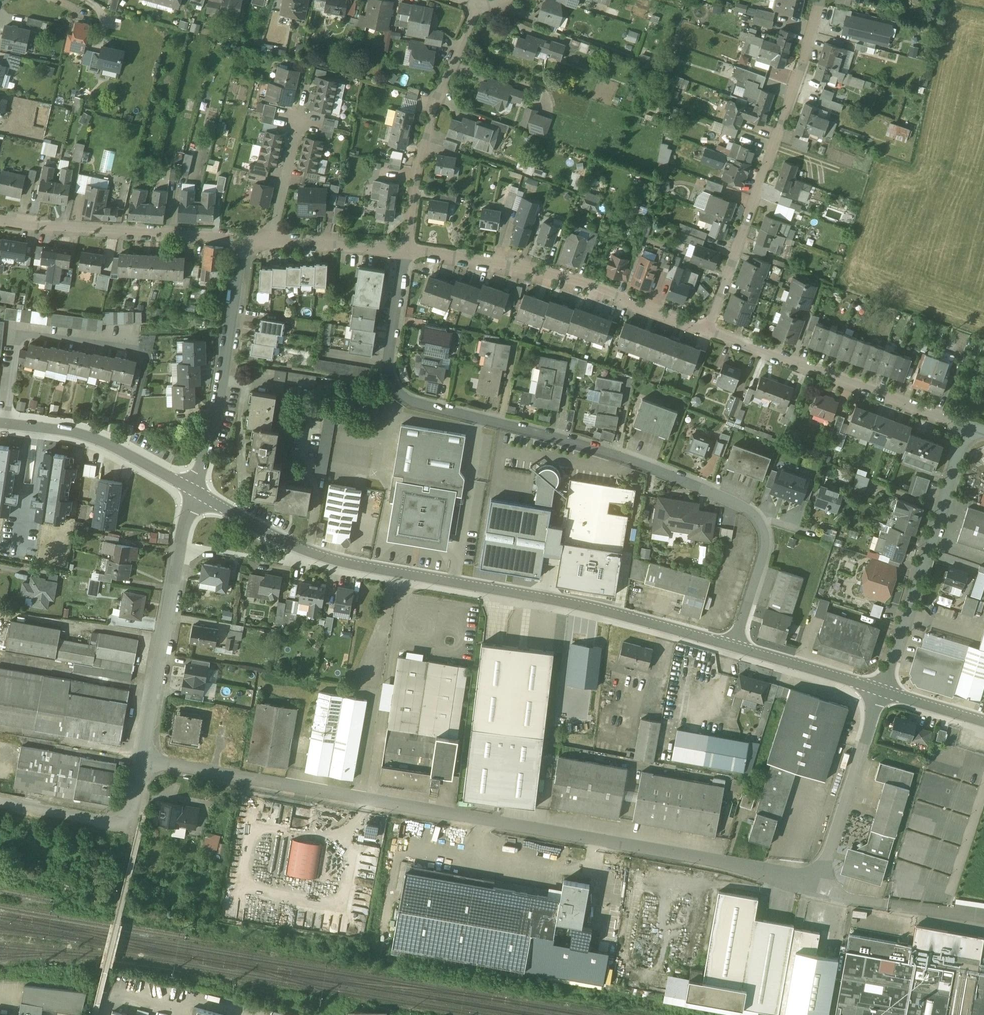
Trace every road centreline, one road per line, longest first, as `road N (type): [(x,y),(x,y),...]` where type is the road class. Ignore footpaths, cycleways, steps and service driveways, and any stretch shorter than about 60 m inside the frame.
road 1 (unclassified): [(141,758),(817,884)]
road 2 (residential): [(733,646),(761,565),(761,522),(733,501),(623,458),(405,398),(392,383),(388,360),(407,250)]
road 3 (residential): [(733,646),(568,603),(308,551),(195,491)]
road 4 (residential): [(710,330),(821,0)]
road 5 (residential): [(710,330),(556,278),(407,250)]
road 6 (residential): [(970,428),(710,330)]
road 7 (residential): [(882,689),(970,428)]
road 8 (residential): [(141,758),(195,491)]
road 9 (residential): [(195,491),(248,238)]
road 10 (residential): [(407,250),(438,96),(478,6)]
road 11 (residential): [(248,238),(0,220)]
road 12 (residential): [(817,884),(882,689)]
road 13 (residential): [(195,491),(86,435),(6,422)]
road 14 (residential): [(136,342),(19,340),(6,422)]
road 15 (residential): [(0,802),(129,824),(141,758)]
road 16 (residential): [(882,689),(733,646)]
road 17 (residential): [(407,250),(266,239)]
road 18 (residential): [(266,239),(300,118)]

